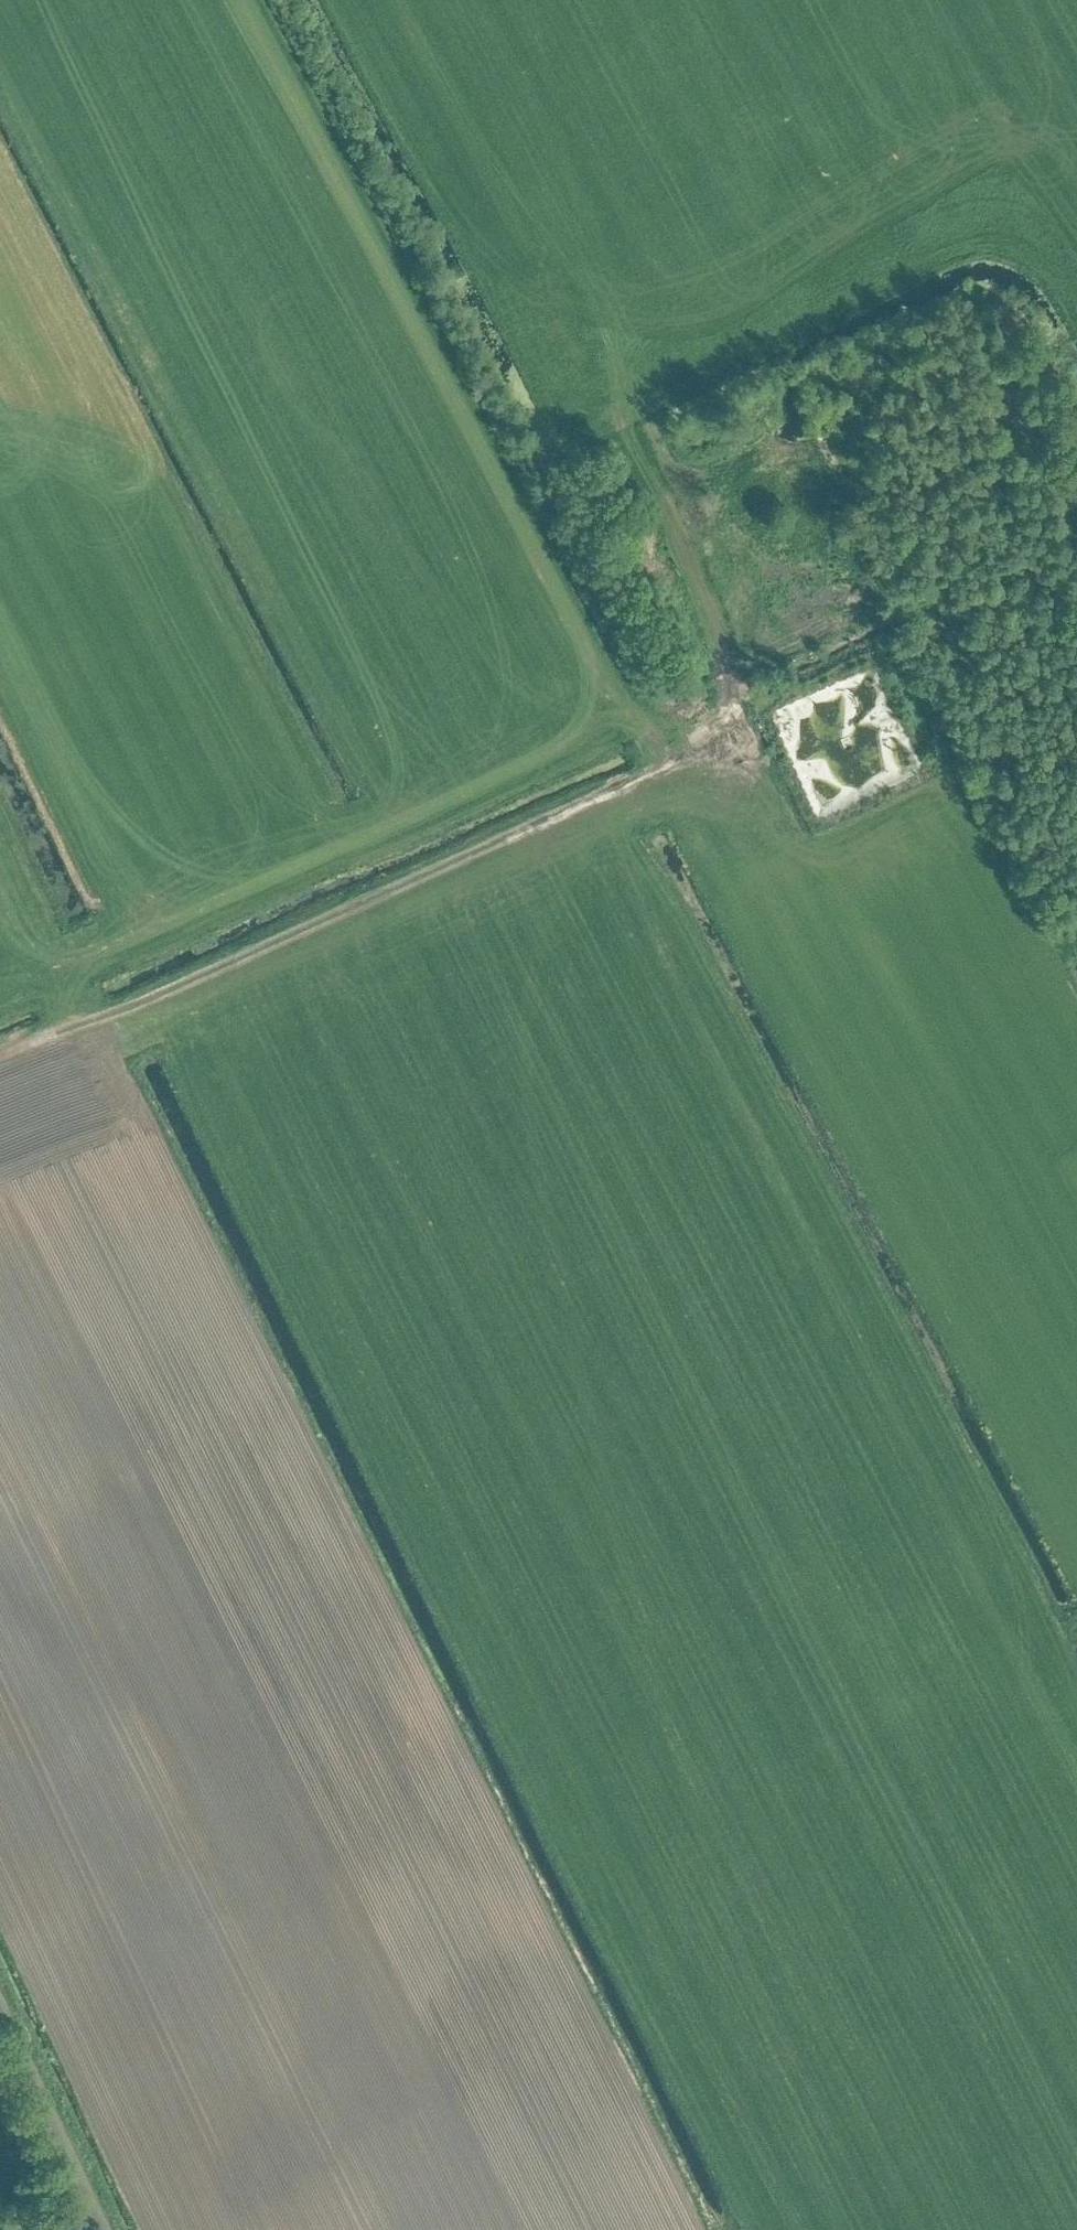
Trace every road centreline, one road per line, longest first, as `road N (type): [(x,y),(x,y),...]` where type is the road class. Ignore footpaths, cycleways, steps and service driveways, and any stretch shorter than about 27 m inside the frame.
road 1 (tertiary): [(103,2229),(0,2009)]

